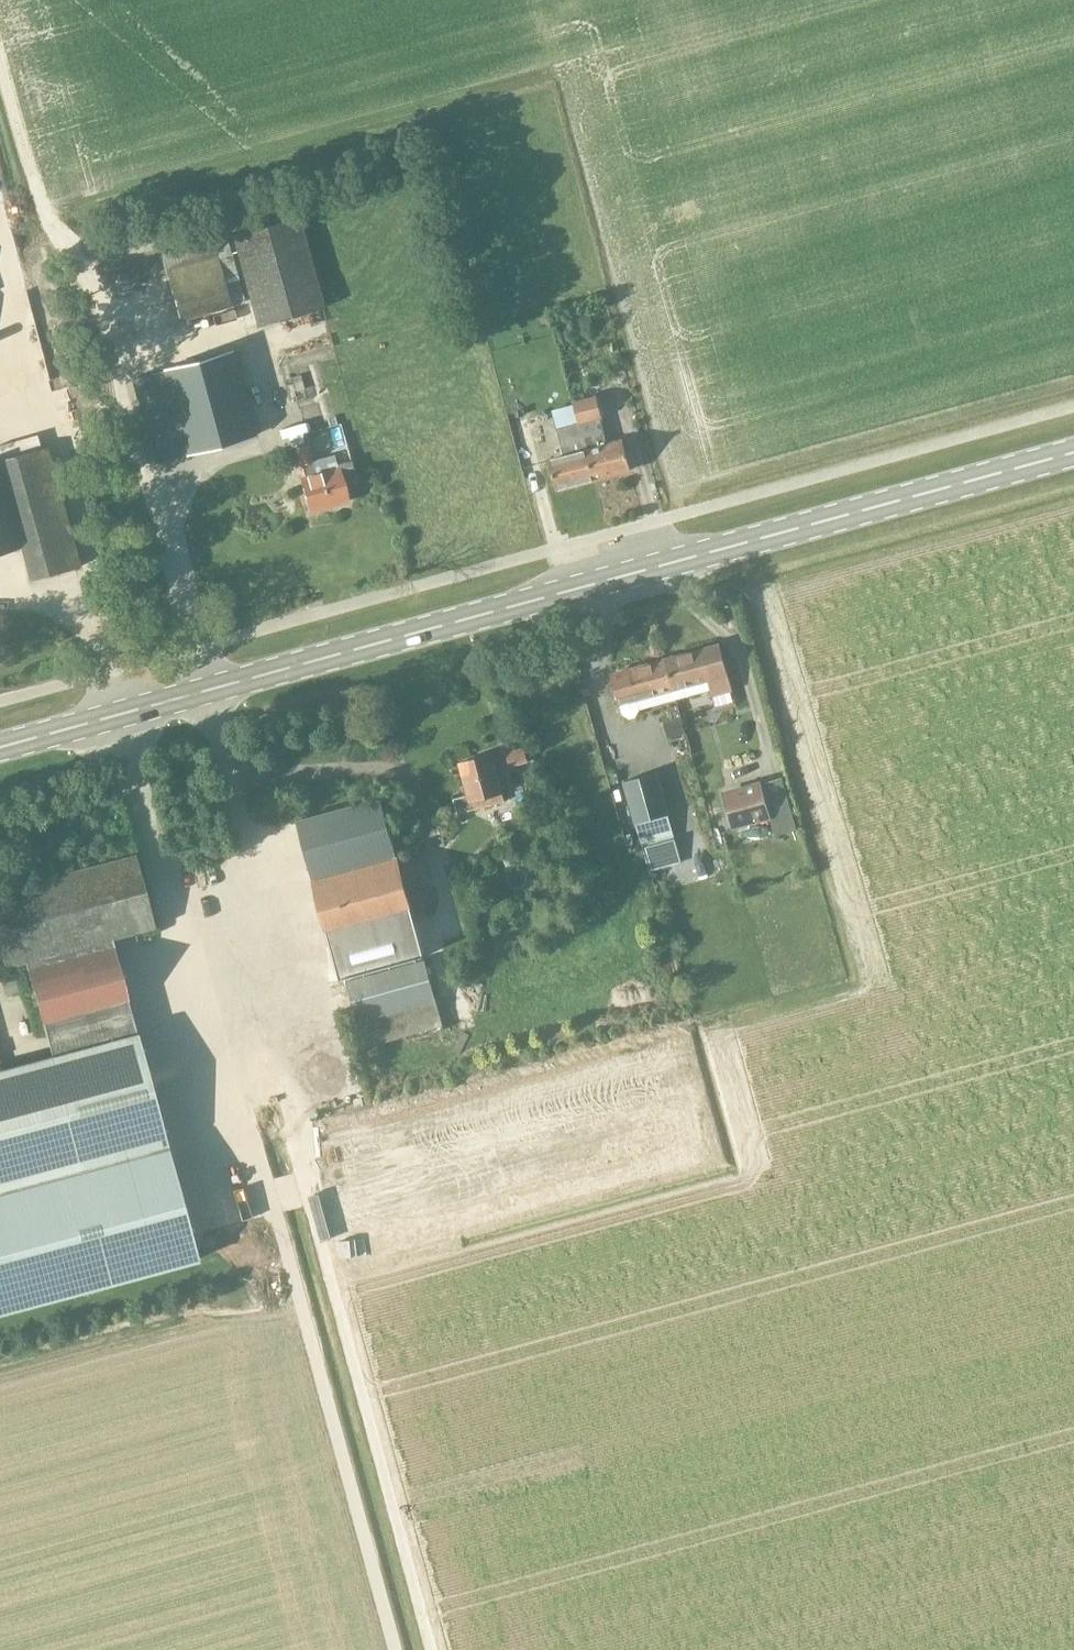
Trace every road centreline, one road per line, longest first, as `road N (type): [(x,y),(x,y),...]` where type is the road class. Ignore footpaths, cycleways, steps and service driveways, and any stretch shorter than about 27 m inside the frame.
road 1 (primary): [(0,747),(1073,453)]
road 2 (track): [(395,1649),(263,1171)]

